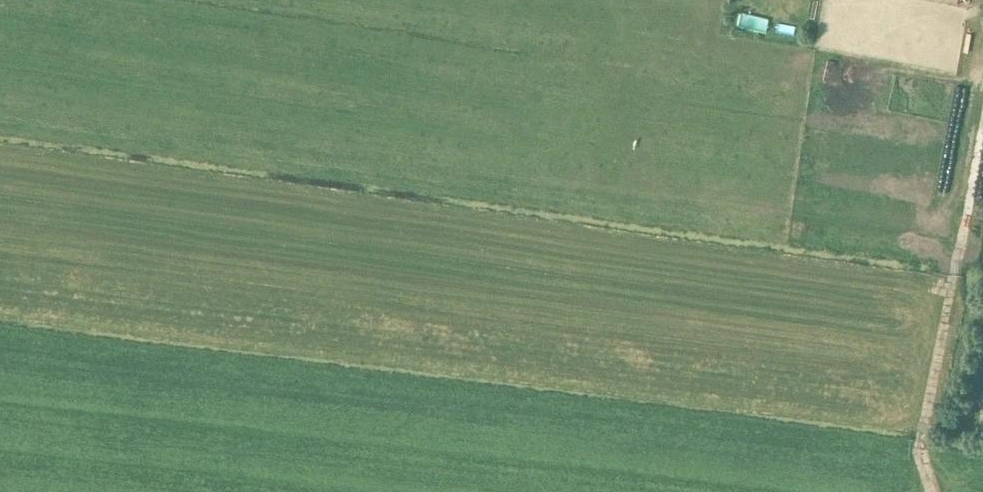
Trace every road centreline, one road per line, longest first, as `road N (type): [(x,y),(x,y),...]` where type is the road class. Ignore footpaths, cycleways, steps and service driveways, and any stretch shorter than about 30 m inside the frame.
road 1 (track): [(0,165),(952,291),(982,119)]

